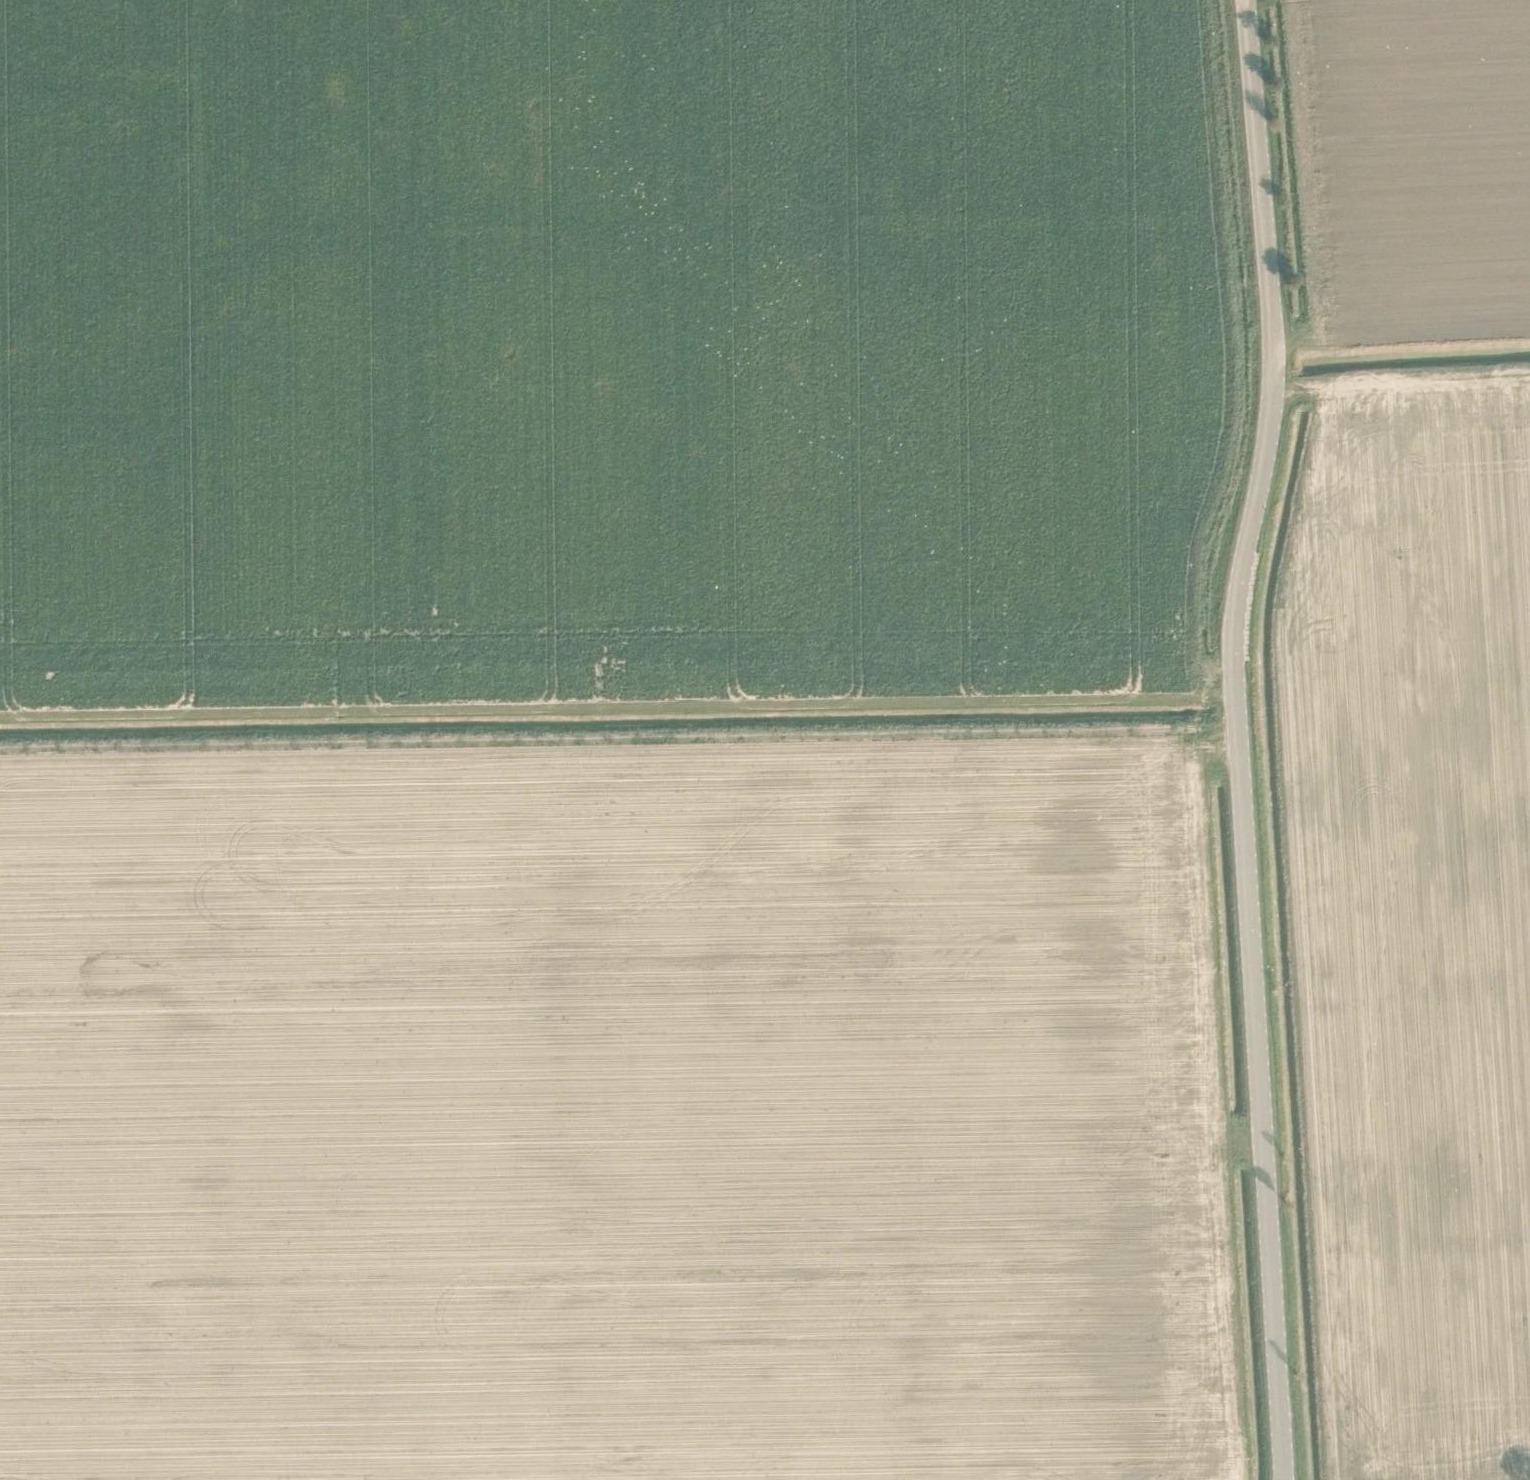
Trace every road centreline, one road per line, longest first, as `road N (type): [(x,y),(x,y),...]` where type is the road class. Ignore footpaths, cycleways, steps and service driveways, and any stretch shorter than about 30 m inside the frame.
road 1 (tertiary): [(1283,1479),(1236,666),(1242,578),(1276,417),(1275,310),(1249,0)]

